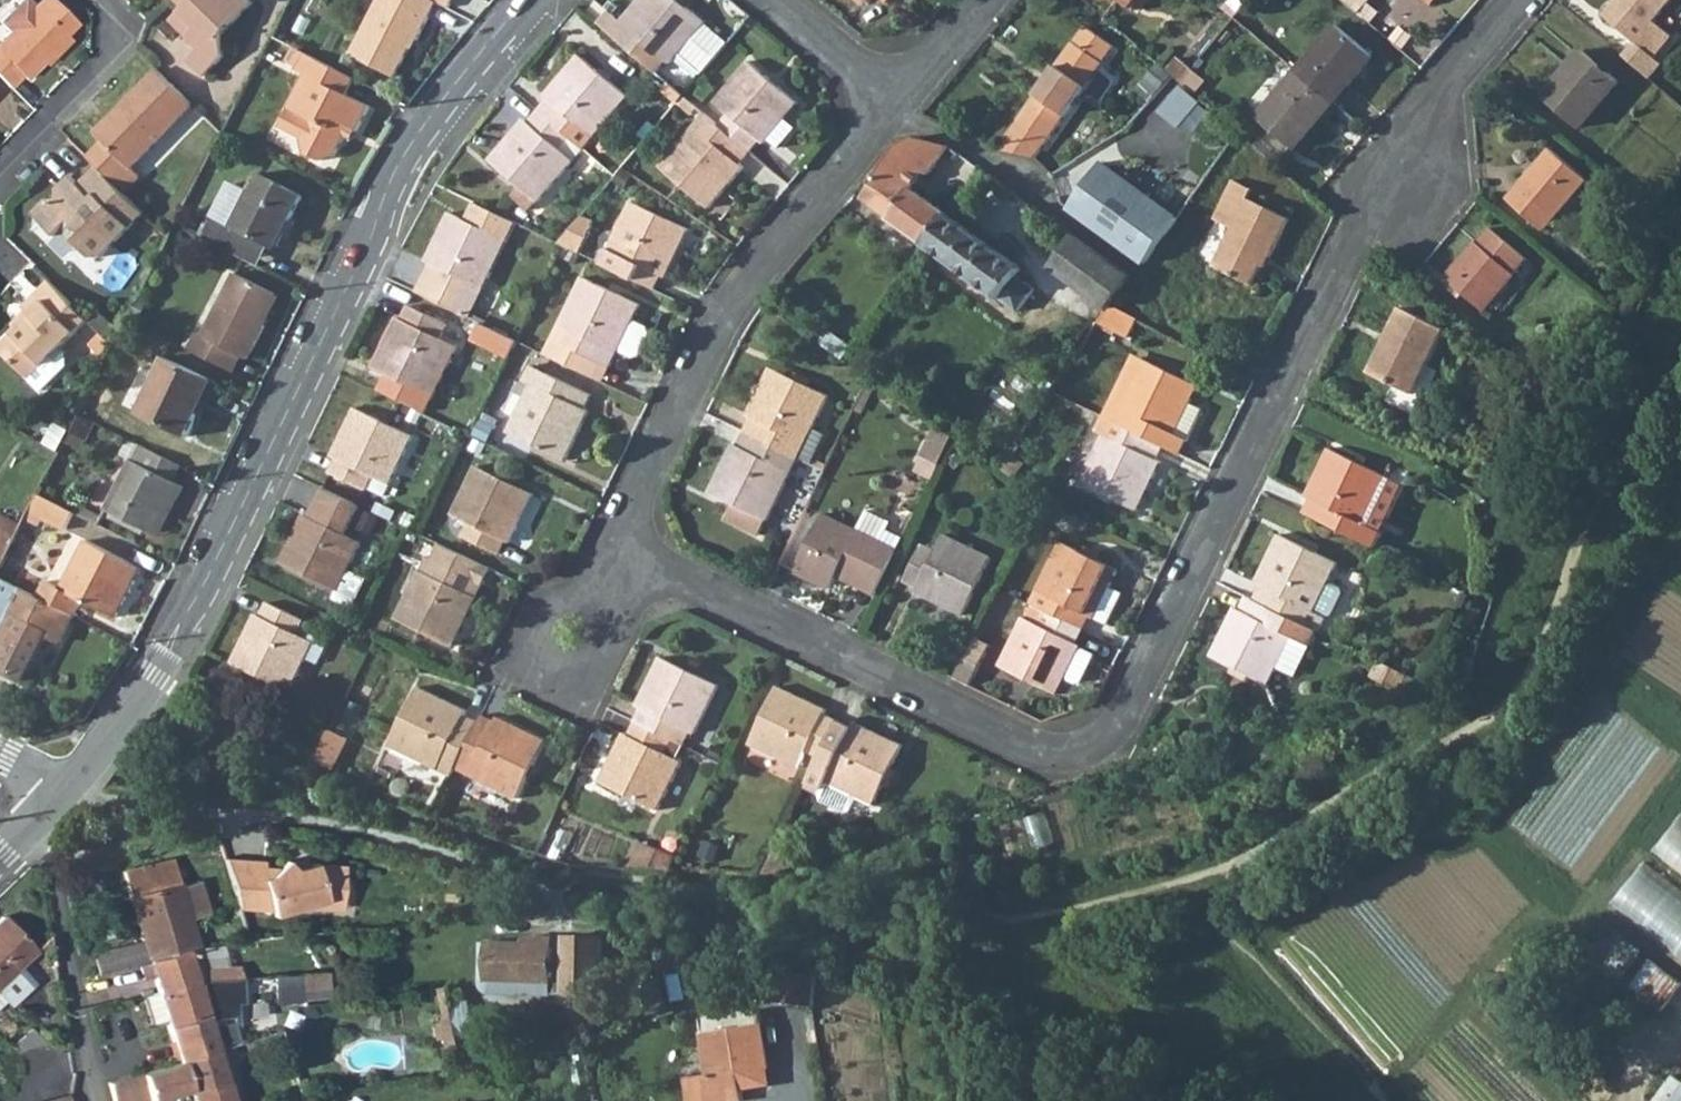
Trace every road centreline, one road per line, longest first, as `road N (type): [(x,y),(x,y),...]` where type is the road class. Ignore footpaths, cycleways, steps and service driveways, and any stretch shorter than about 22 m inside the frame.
road 1 (residential): [(1517,0),(1447,82),(1355,227),(1119,727),(1082,750),(1046,749),(673,572),(630,560)]
road 2 (tertiary): [(527,0),(410,147),(193,604),(151,674),(57,795)]
road 3 (residential): [(630,560),(637,492),(718,318),(748,266),(890,102)]
road 4 (track): [(1309,816),(1295,839),(1237,874),(1215,918),(1210,954),(1257,1042),(1324,1100)]
road 5 (residential): [(39,816),(100,1100)]
road 6 (residential): [(890,102),(1067,214)]
road 7 (residential): [(103,0),(113,24),(103,58),(0,163)]
road 8 (residential): [(768,0),(890,102)]
road 9 (residential): [(890,102),(985,0)]

